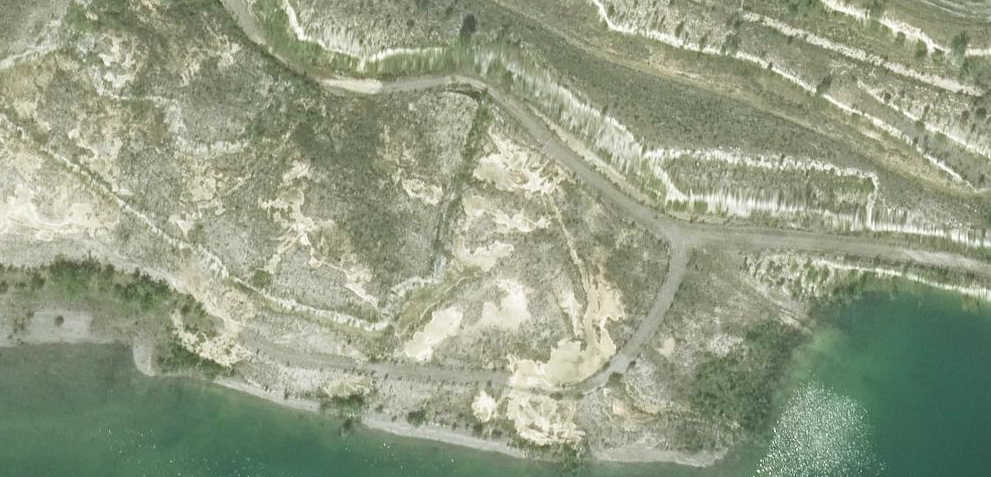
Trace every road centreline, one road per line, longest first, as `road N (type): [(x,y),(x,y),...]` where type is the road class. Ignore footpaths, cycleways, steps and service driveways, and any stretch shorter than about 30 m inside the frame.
road 1 (track): [(0,298),(91,298),(219,322),(299,356),(565,387),(611,366),(654,316),(679,253),(677,229)]
road 2 (track): [(226,0),(274,51),(319,74),(457,71),(477,80),(610,192),(677,229)]
road 3 (track): [(677,229),(916,249),(990,265)]

